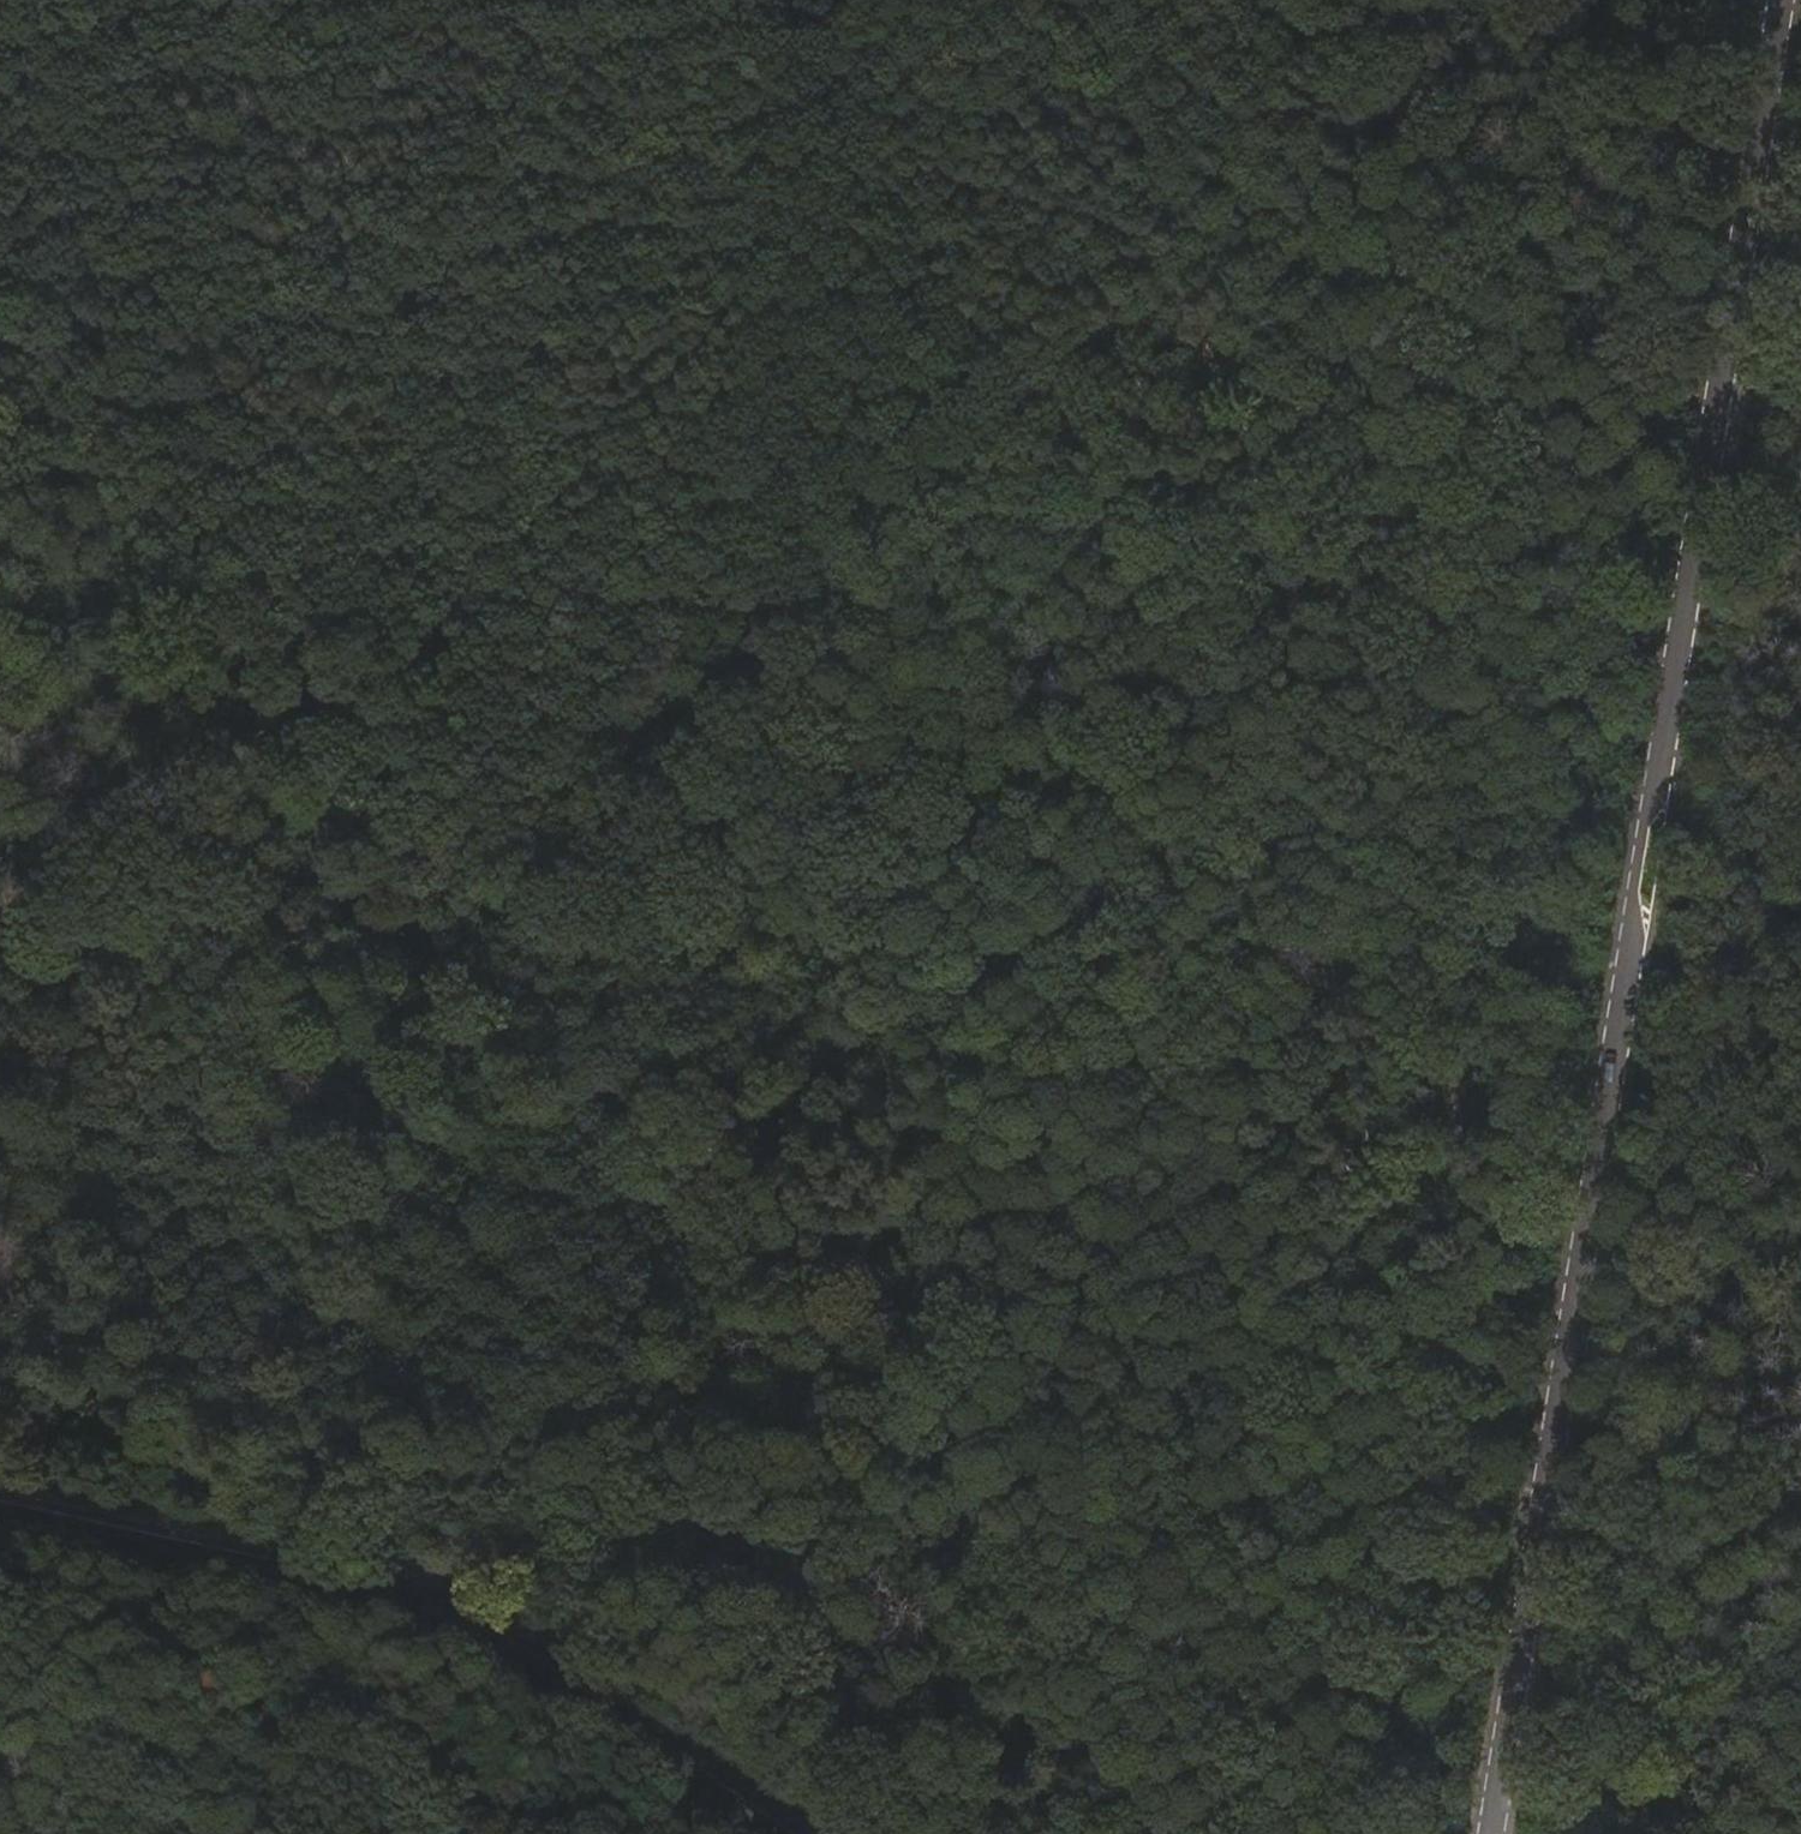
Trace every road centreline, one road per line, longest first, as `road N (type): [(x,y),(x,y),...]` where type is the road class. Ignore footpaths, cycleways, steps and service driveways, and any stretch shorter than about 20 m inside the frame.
road 1 (unclassified): [(1779,0),(1489,1833)]
road 2 (unclassified): [(0,1512),(426,1600),(520,1629),(781,1833)]

